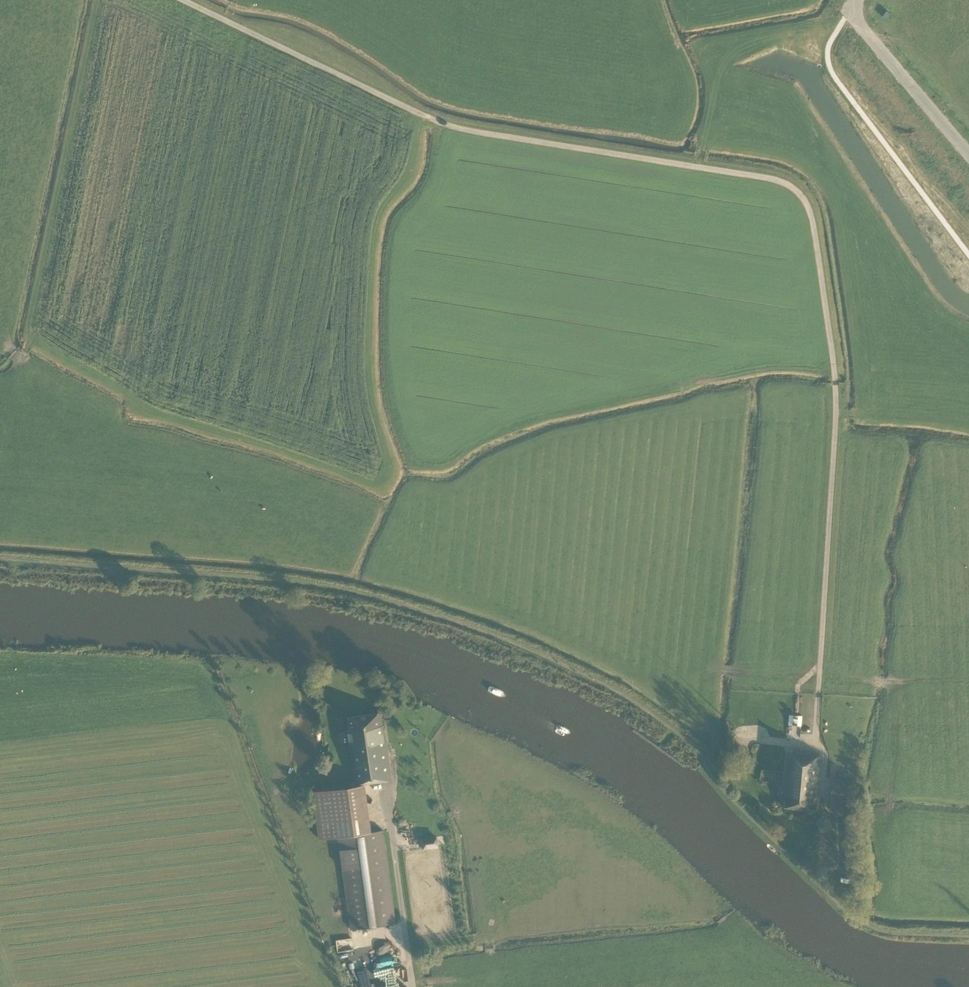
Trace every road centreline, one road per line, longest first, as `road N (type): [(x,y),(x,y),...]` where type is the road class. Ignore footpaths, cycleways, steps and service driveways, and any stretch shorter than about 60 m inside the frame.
road 1 (unclassified): [(818,695),(835,382),(813,220),(798,192),(768,177),(446,124),(183,0)]
road 2 (unclassified): [(855,0),(848,11),(968,155)]

